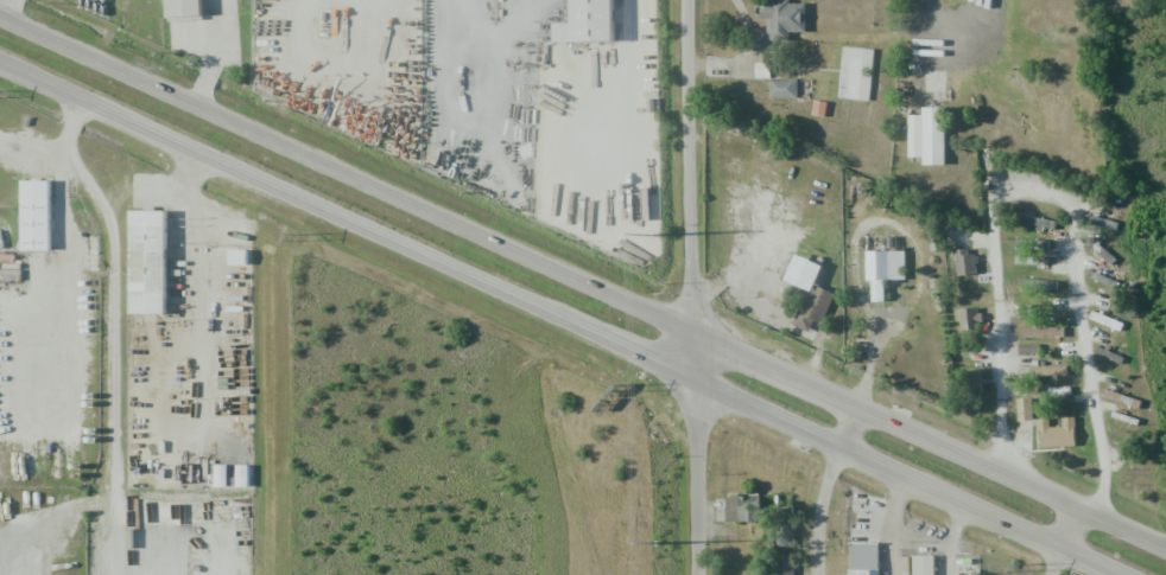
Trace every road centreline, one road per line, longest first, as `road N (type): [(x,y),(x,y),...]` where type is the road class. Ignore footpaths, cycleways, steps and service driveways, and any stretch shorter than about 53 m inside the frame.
road 1 (secondary): [(1165,550),(0,17)]
road 2 (secondary): [(0,62),(1125,574)]
road 3 (residential): [(697,574),(688,0)]

